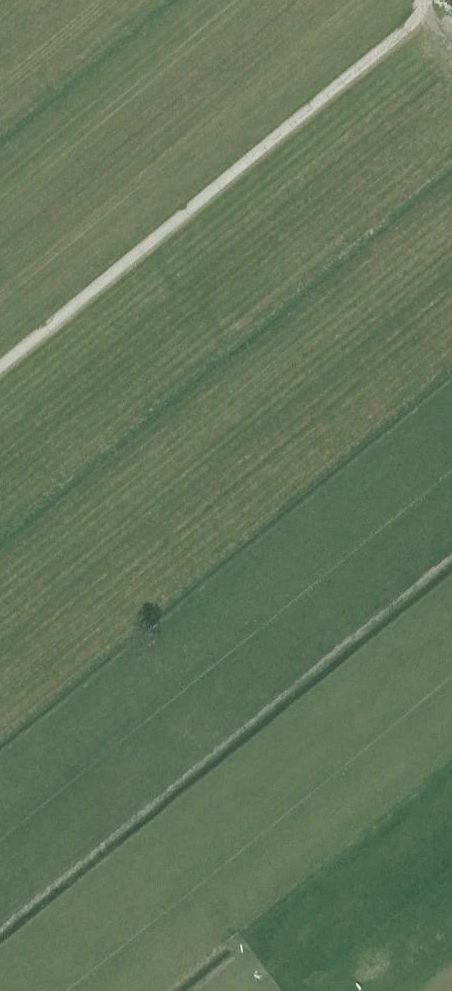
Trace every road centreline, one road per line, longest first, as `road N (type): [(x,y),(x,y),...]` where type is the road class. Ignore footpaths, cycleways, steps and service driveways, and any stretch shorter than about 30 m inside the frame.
road 1 (track): [(0,361),(407,30),(429,0)]

